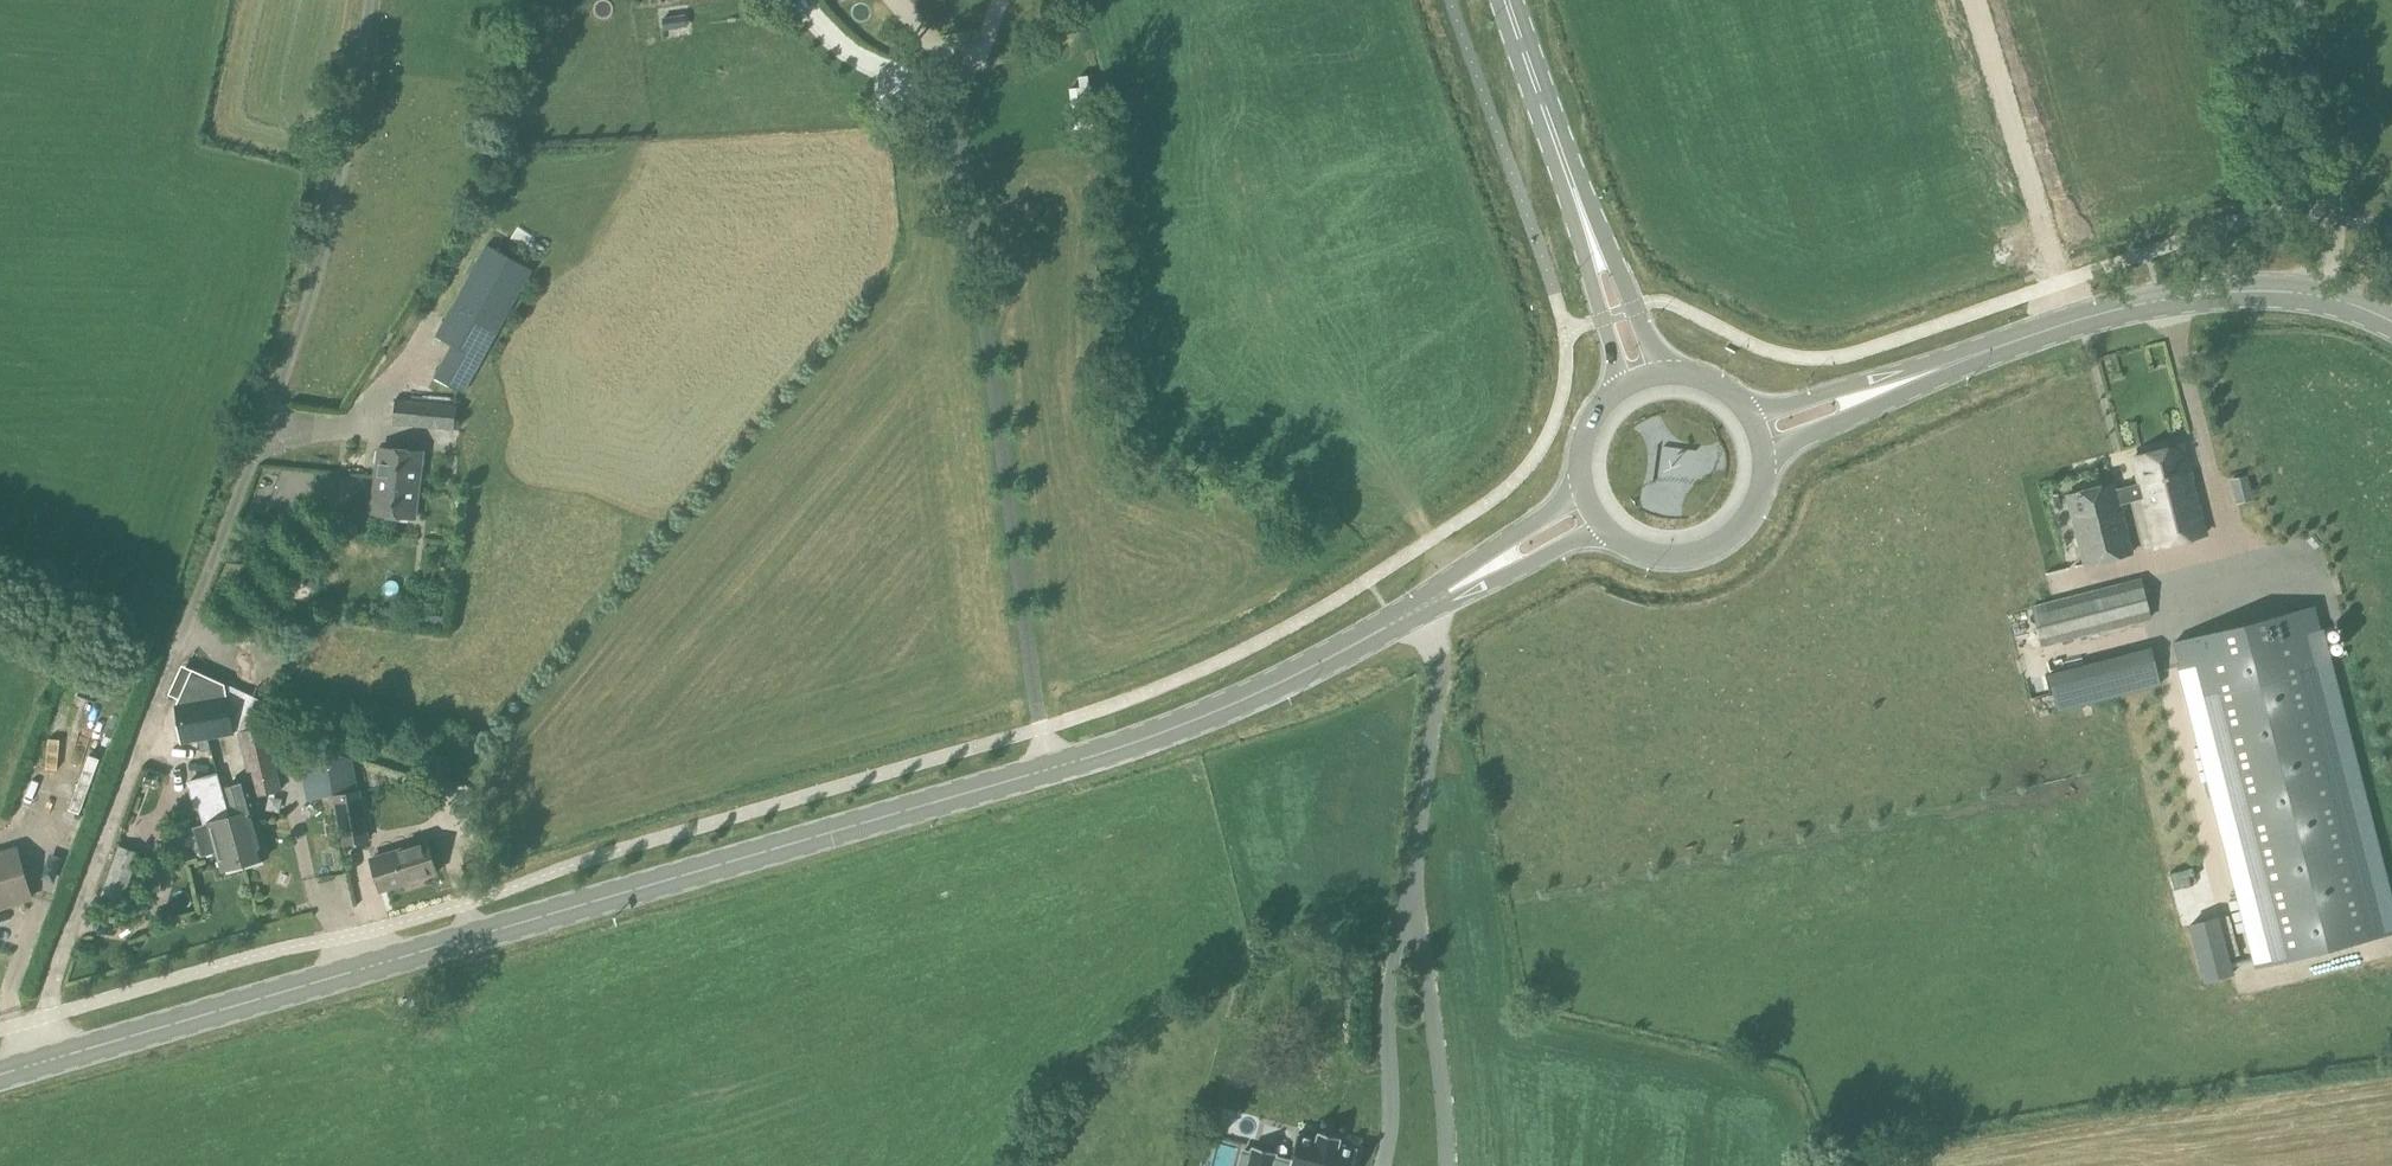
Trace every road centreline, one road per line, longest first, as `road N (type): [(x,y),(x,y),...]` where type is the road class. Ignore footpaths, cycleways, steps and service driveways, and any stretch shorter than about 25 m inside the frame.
road 1 (secondary): [(0,1074),(1127,745),(1218,710),(1429,604)]
road 2 (secondary): [(1893,389),(2190,292),(2319,294),(2391,320)]
road 3 (secondary): [(1601,524),(1658,555),(1721,542),(1760,490),(1764,457)]
road 4 (tertiary): [(1663,373),(1574,187)]
road 5 (tertiary): [(1574,187),(1620,388)]
road 6 (tertiary): [(1574,187),(1510,0)]
road 7 (secondary): [(1583,490),(1429,604)]
road 8 (secondary): [(1429,604),(1601,524)]
road 9 (secondary): [(1764,457),(1846,421),(1893,389)]
road 10 (secondary): [(1893,389),(1836,393),(1753,421)]

